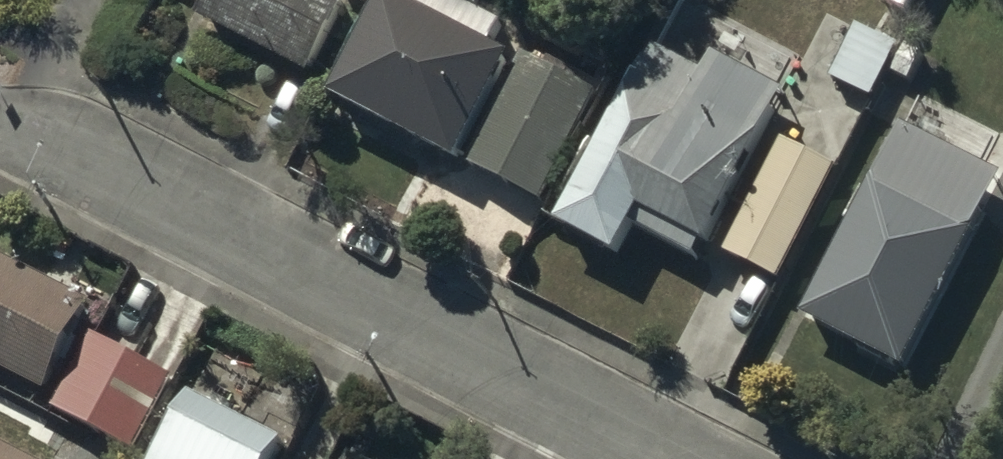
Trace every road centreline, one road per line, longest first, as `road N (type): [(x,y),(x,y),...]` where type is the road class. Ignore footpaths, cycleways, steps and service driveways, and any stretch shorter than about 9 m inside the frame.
road 1 (residential): [(41,137),(684,458)]

